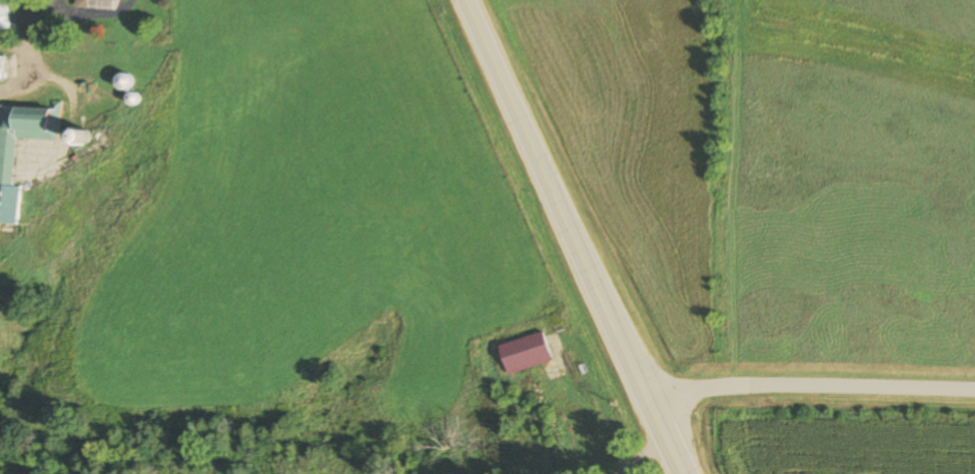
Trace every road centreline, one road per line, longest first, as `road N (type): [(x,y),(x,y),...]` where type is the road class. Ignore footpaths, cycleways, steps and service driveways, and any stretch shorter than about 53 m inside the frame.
road 1 (primary): [(692,473),(464,0)]
road 2 (residential): [(659,404),(719,387),(974,392)]

